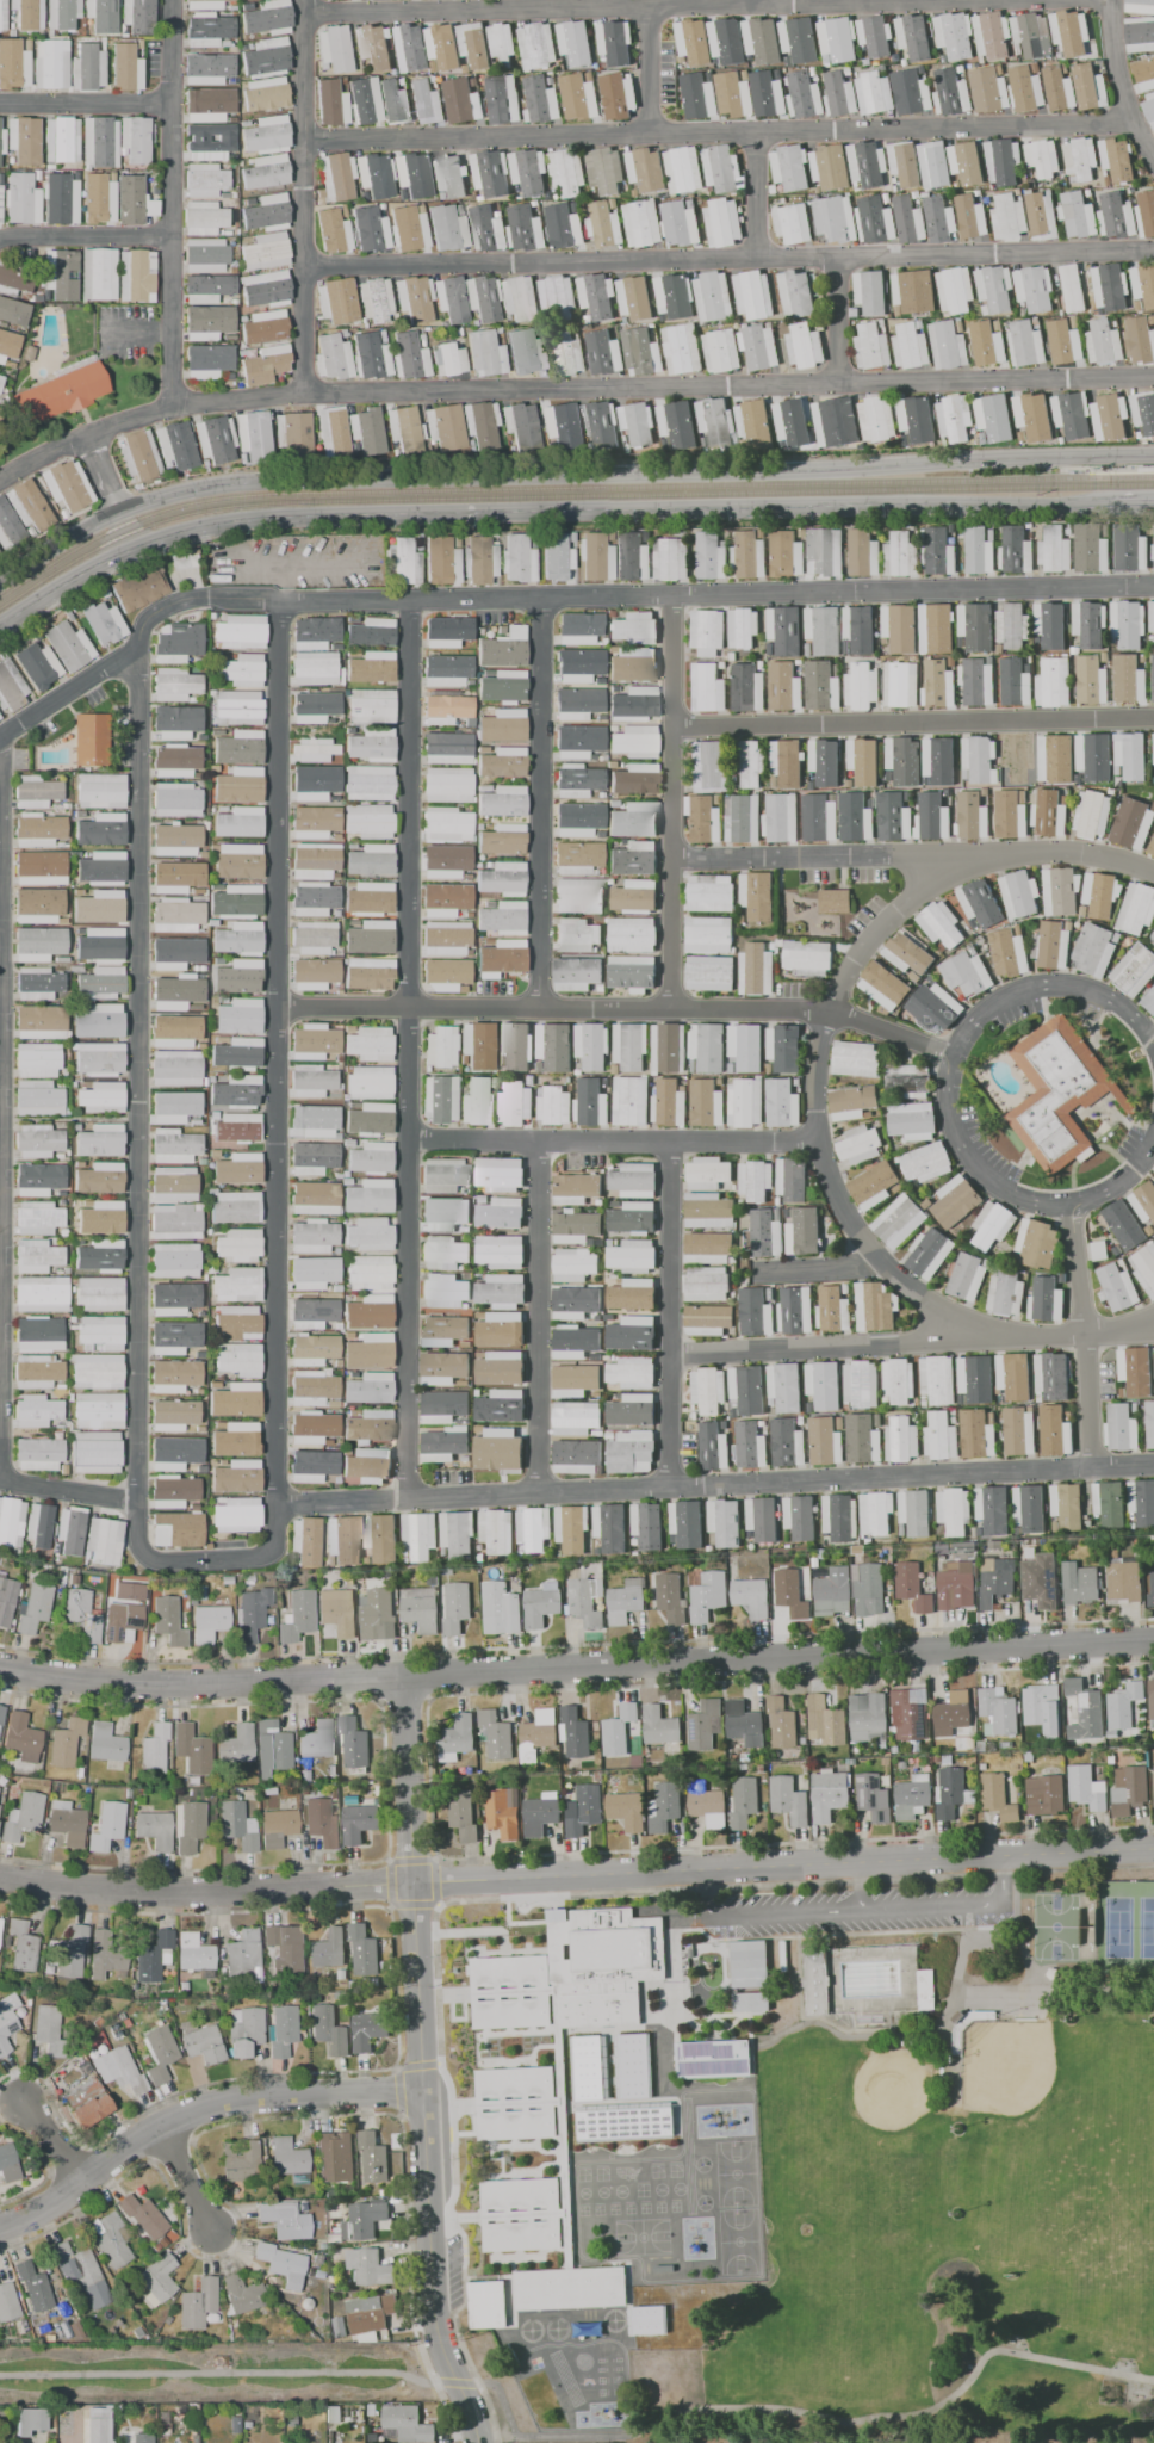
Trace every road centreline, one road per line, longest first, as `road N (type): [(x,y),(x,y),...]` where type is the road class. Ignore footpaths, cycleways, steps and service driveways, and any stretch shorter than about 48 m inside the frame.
road 1 (tertiary): [(1153,456),(210,489),(120,512),(0,585)]
road 2 (residential): [(1153,1643),(169,1684),(0,1666)]
road 3 (residential): [(0,1881),(156,1895),(1153,1848)]
road 4 (tertiary): [(0,627),(129,551),(259,517),(1112,506)]
road 5 (residential): [(478,2442),(438,2340),(432,2289),(404,1675)]
road 6 (residential): [(0,2228),(54,2204),(159,2126),(209,2105),(422,2092)]

